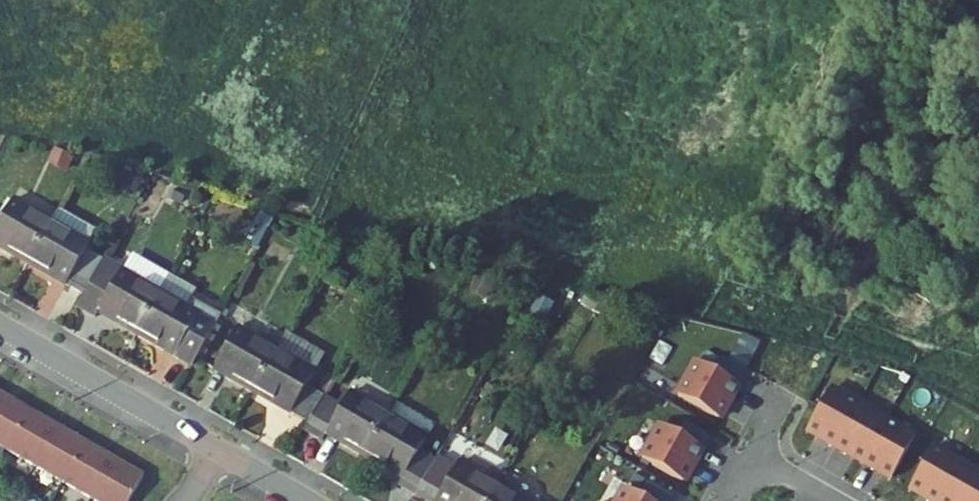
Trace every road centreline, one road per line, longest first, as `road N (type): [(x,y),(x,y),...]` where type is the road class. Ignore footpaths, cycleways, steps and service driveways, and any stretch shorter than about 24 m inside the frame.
road 1 (residential): [(0,325),(213,447)]

